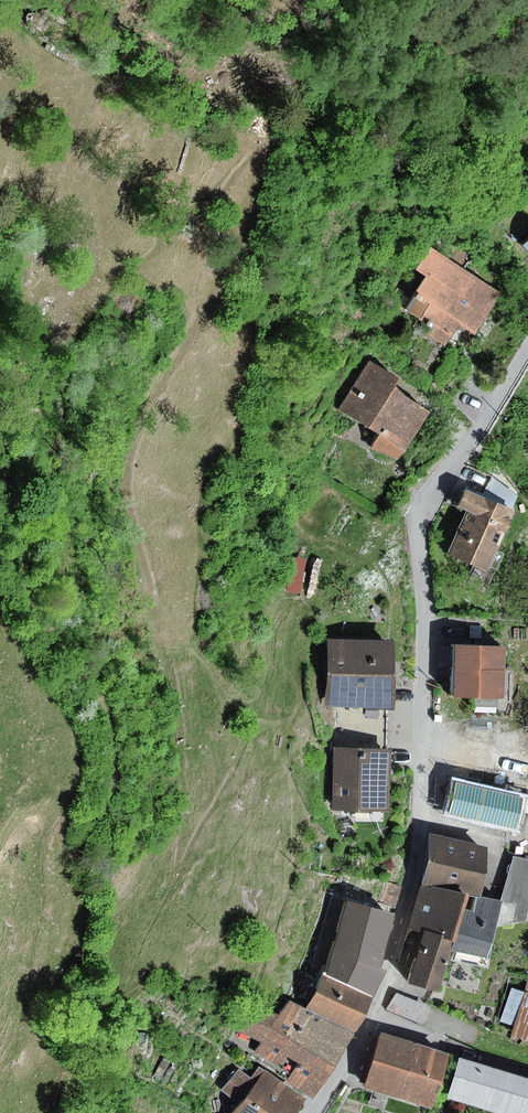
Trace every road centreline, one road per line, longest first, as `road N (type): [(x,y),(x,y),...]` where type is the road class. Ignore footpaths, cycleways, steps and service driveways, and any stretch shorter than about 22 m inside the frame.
road 1 (residential): [(527,352),(421,518),(428,616),(421,836),(389,975),(356,1055),(314,1112)]

